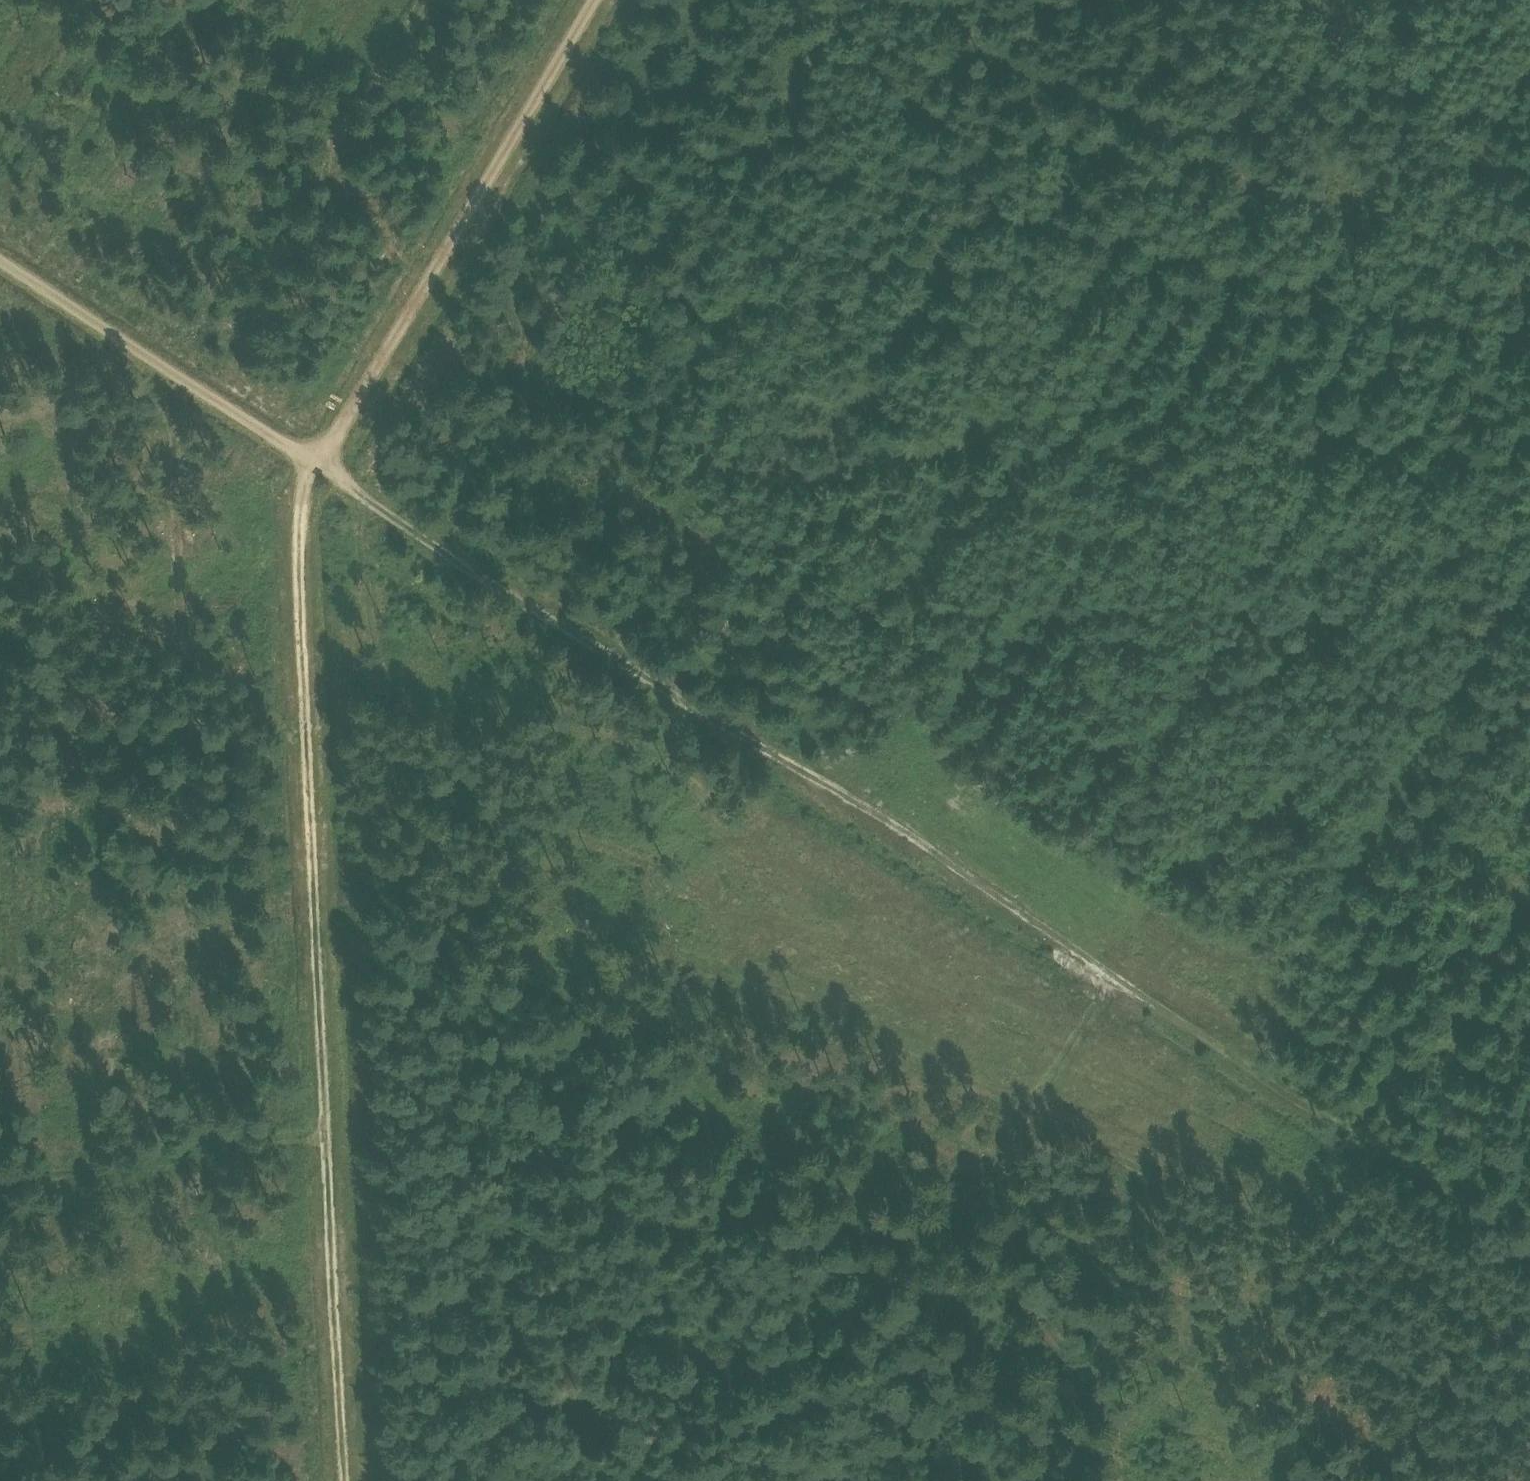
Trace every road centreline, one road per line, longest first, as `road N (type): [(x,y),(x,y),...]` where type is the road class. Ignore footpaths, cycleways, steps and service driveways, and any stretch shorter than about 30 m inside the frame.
road 1 (track): [(346,1480),(297,526),(316,462),(364,395),(594,0)]
road 2 (track): [(0,256),(316,462)]

